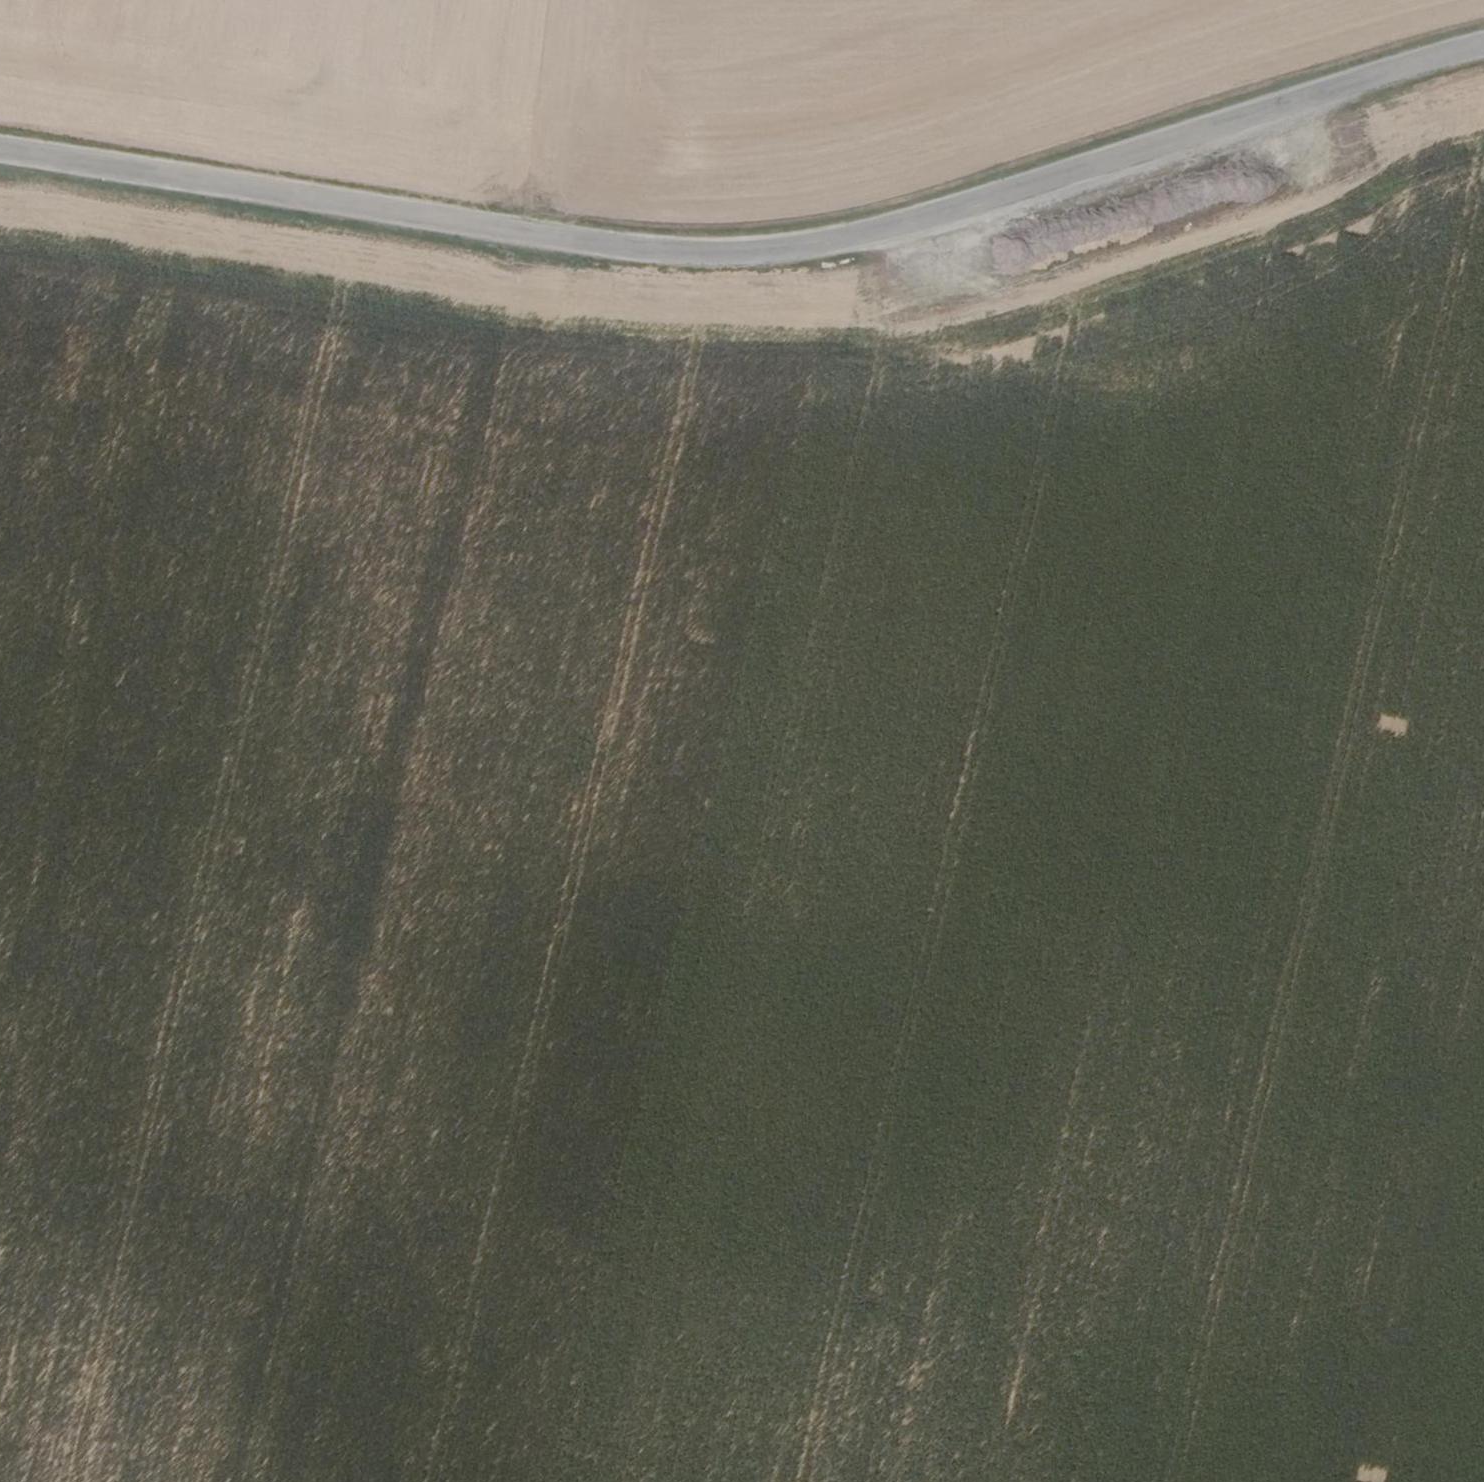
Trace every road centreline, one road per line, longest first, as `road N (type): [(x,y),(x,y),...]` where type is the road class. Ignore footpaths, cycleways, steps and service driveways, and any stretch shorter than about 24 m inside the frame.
road 1 (unclassified): [(0,154),(554,239),(714,255),(857,240),(1483,48)]

